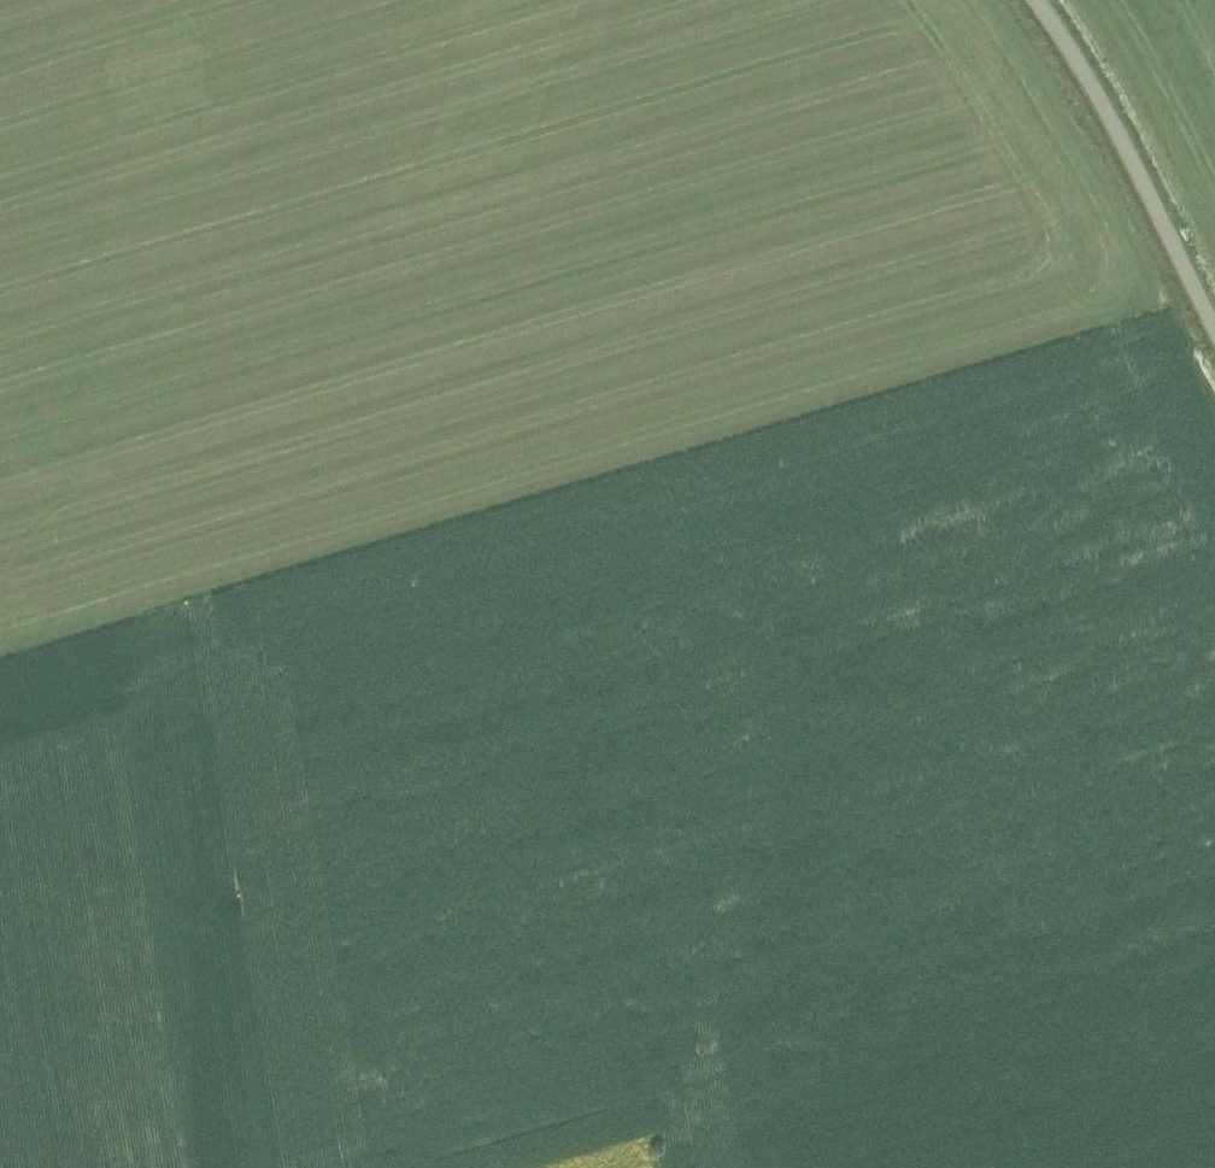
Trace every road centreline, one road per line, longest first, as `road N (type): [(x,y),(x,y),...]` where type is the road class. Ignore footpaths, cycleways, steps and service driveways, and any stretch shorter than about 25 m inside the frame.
road 1 (unclassified): [(1214,328),(1117,129),(1036,0)]

